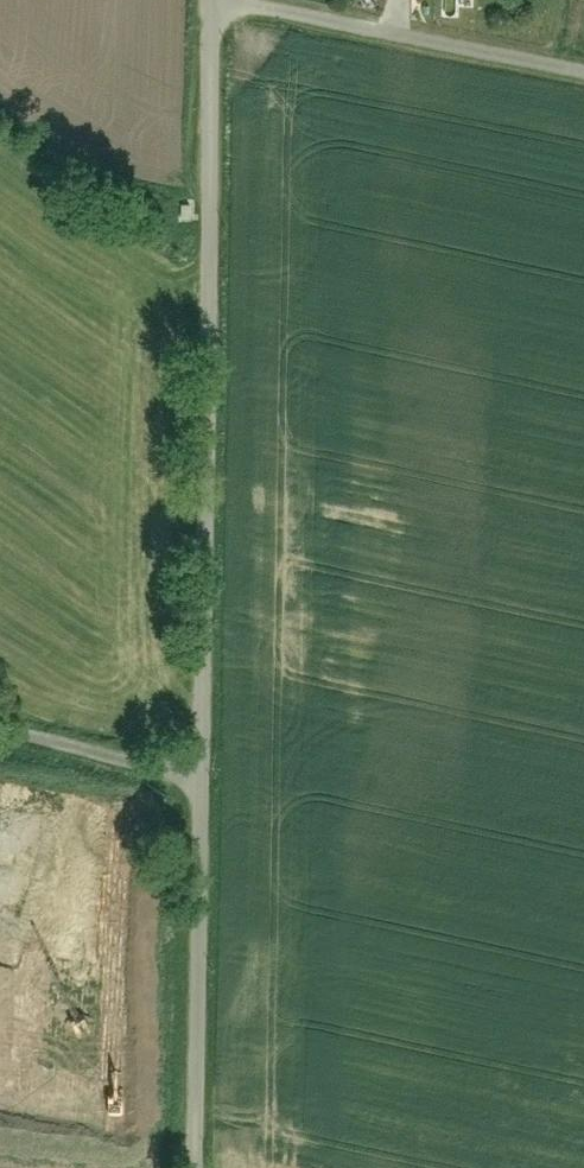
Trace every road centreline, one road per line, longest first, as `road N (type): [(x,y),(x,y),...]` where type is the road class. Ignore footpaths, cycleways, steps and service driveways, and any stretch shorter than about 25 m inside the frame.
road 1 (residential): [(202,776),(216,5)]
road 2 (residential): [(195,1167),(202,776)]
road 3 (residential): [(216,5),(583,71)]
road 4 (residential): [(202,776),(0,737)]

